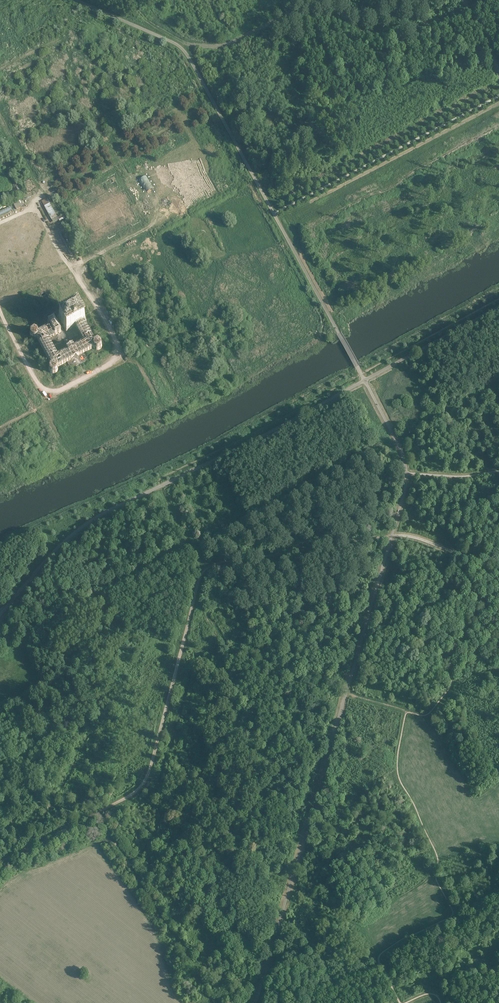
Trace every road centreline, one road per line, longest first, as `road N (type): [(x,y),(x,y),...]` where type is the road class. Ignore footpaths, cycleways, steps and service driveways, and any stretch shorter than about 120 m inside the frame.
road 1 (track): [(498,565),(392,535),(203,571),(144,782),(0,863)]
road 2 (track): [(68,264),(119,341),(116,360),(57,391),(44,388),(0,313)]
road 3 (track): [(68,264),(130,240),(182,207),(195,215)]

